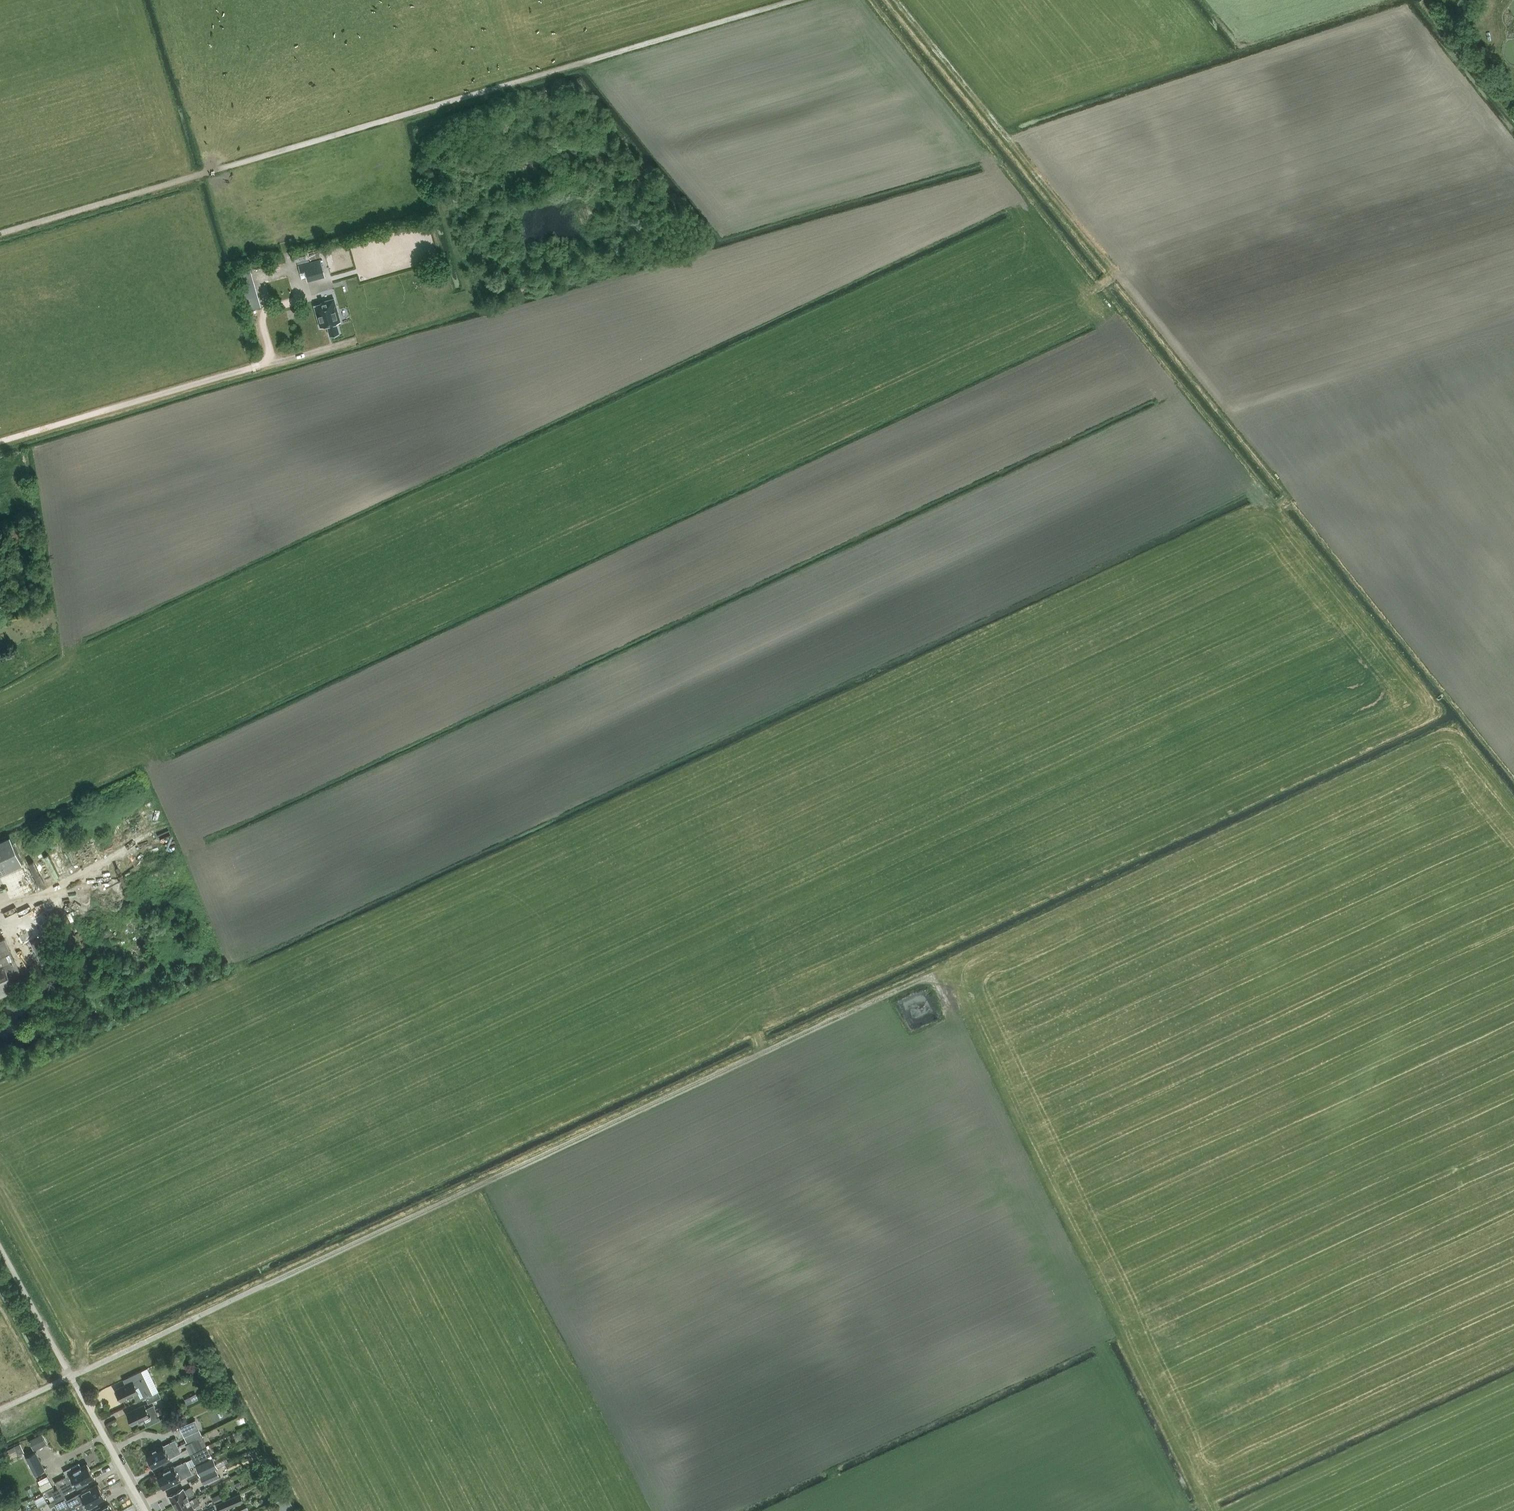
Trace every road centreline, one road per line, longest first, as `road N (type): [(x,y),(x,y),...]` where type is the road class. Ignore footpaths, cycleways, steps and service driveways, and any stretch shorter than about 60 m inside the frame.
road 1 (track): [(926,980),(268,1285)]
road 2 (track): [(0,1411),(268,1285)]
road 3 (unclassified): [(144,1510),(67,1369)]

